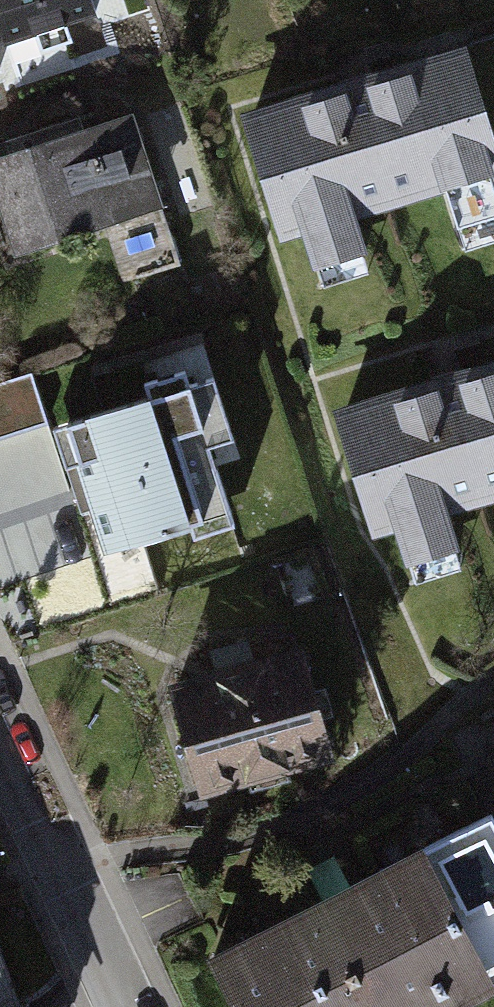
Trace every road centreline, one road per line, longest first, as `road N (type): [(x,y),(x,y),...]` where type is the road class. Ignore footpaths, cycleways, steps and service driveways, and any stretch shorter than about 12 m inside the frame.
road 1 (residential): [(128,1006),(0,721)]

